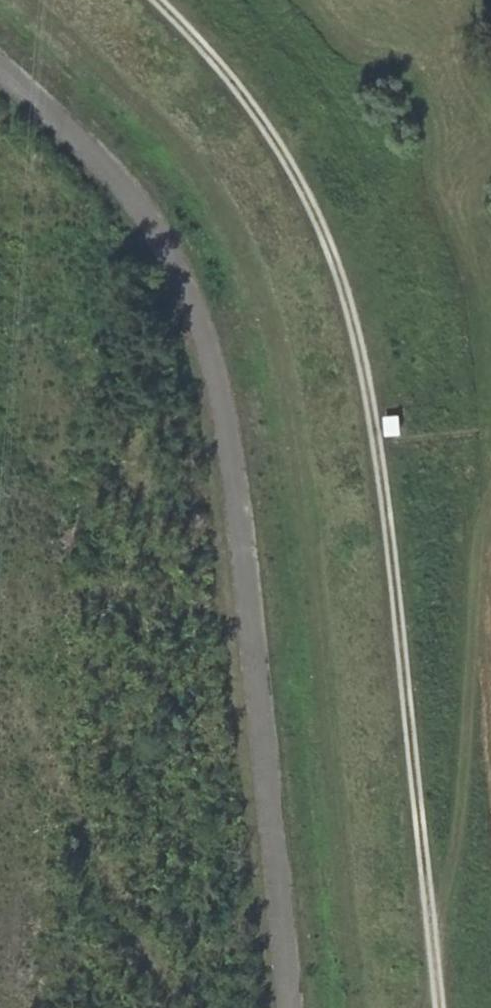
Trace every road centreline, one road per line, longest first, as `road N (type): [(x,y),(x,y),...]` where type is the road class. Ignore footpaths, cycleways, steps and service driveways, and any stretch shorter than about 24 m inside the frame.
road 1 (track): [(445,1007),(392,489),(359,320),(331,229),(296,169),(212,58),(154,0)]
road 2 (unclassified): [(288,1007),(238,489),(210,341),(177,260),(135,196),(0,65)]

